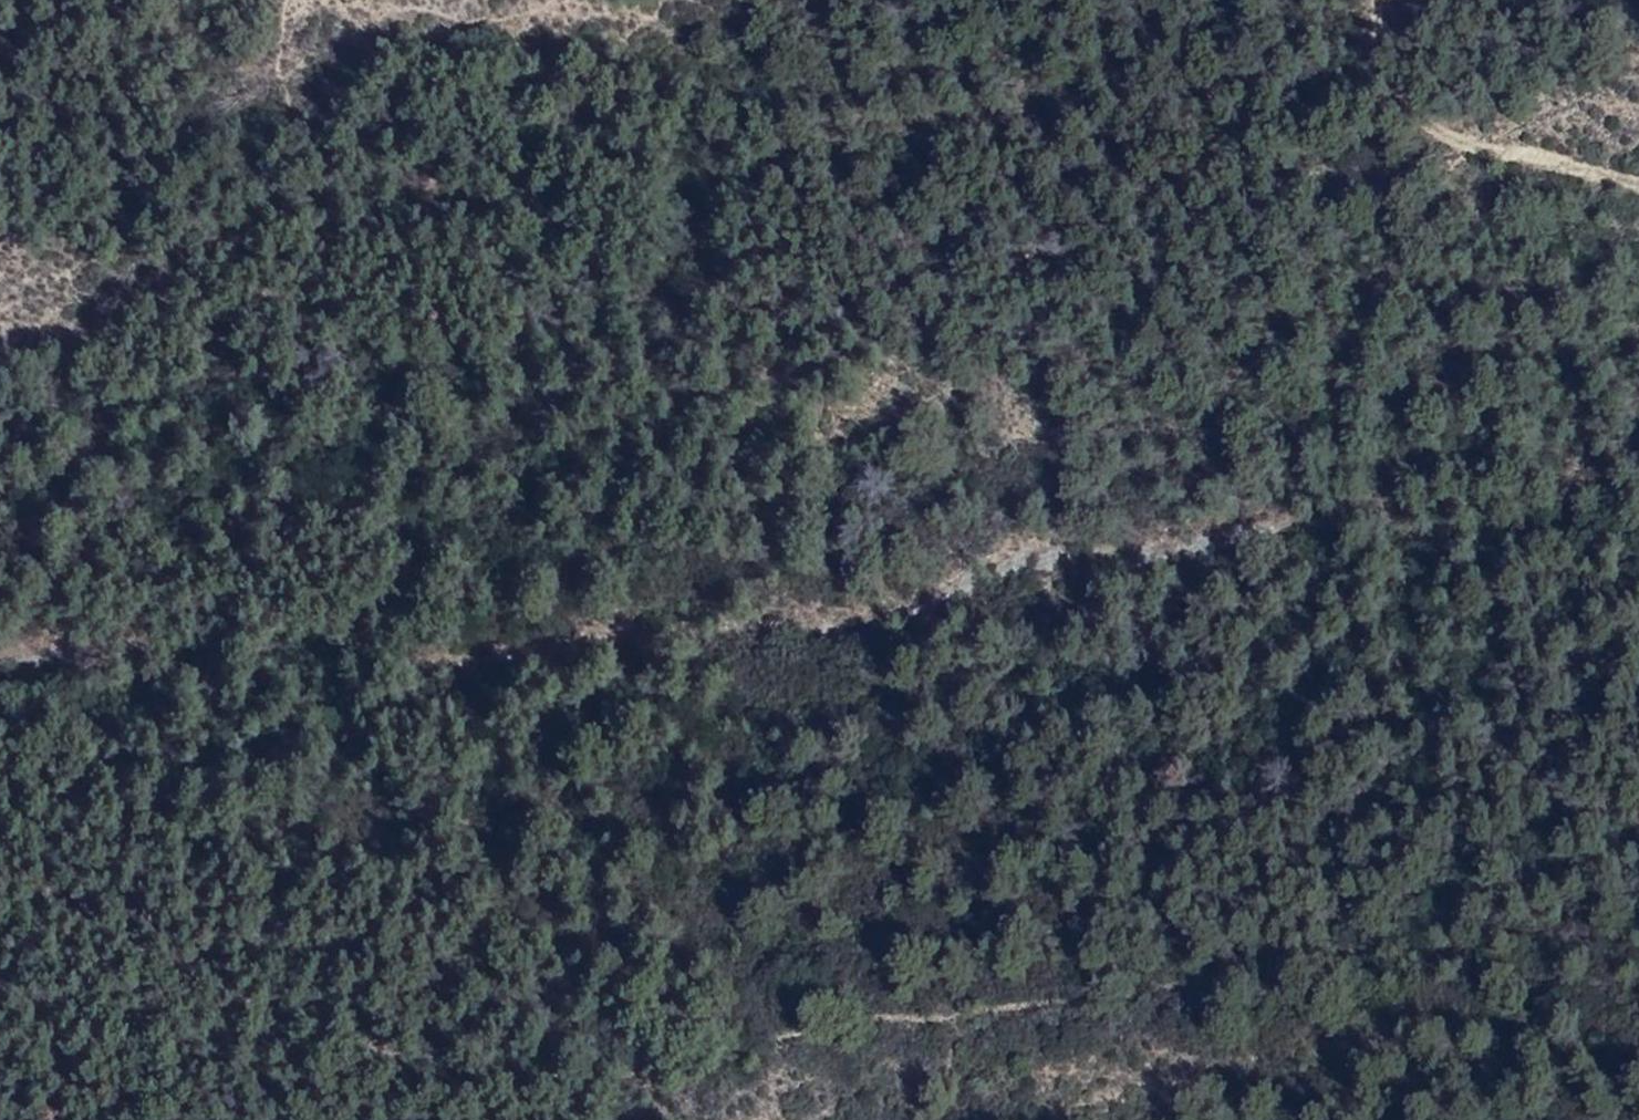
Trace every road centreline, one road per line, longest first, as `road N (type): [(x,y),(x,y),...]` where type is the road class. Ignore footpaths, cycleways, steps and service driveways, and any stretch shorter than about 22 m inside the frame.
road 1 (track): [(1384,0),(1430,125),(1539,163),(1638,177)]

